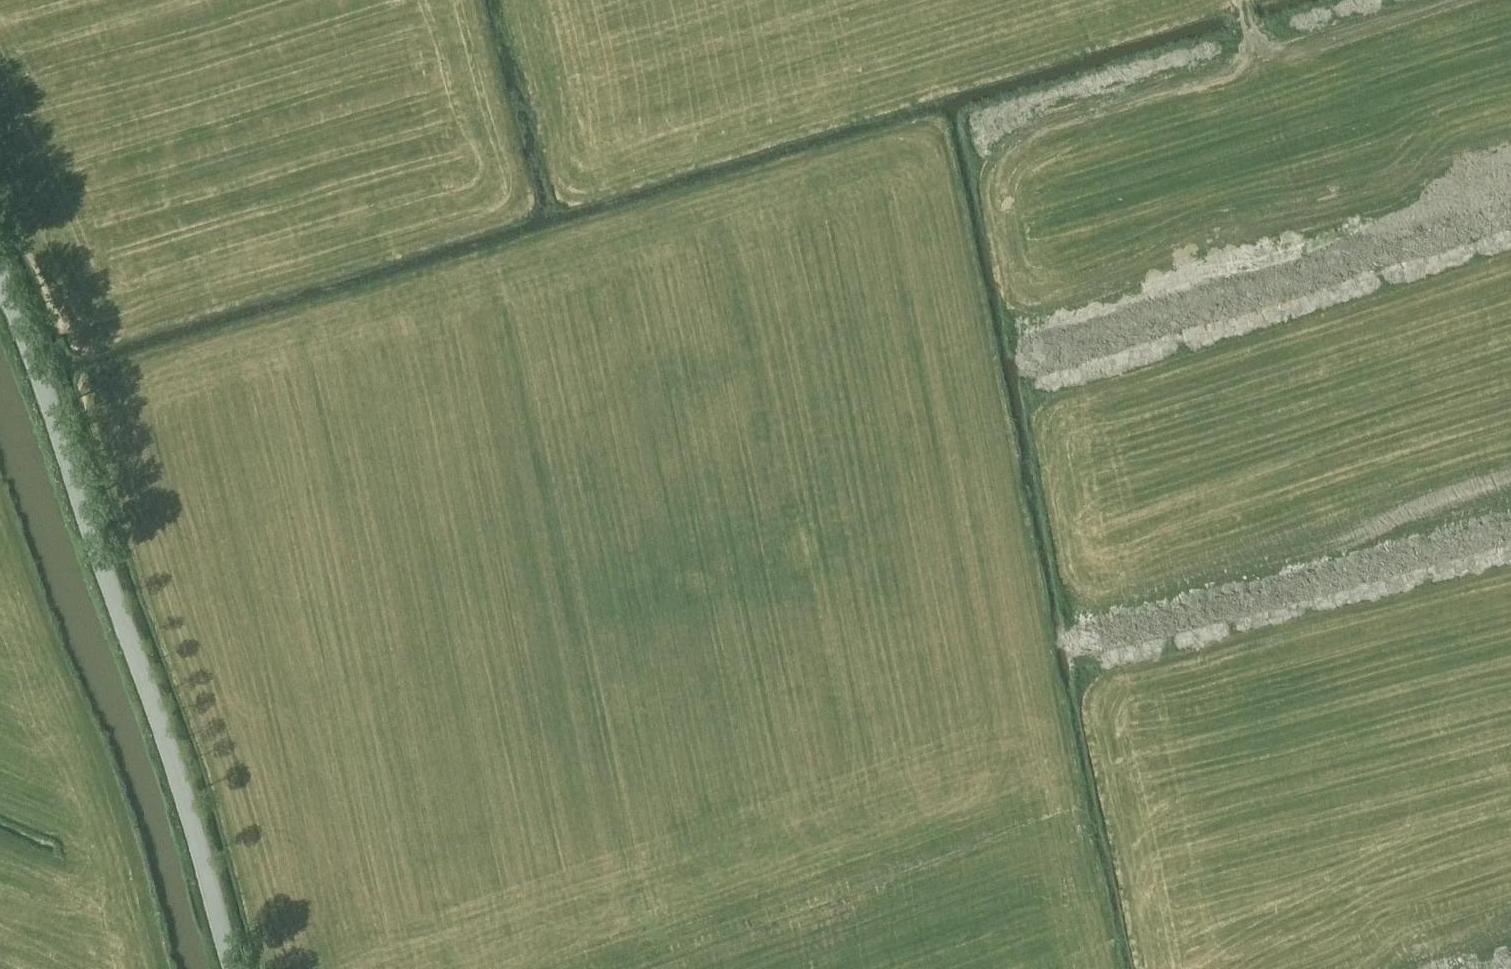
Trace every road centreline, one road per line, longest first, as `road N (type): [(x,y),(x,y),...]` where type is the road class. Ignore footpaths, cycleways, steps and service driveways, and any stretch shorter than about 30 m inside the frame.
road 1 (tertiary): [(237,968),(0,276)]

